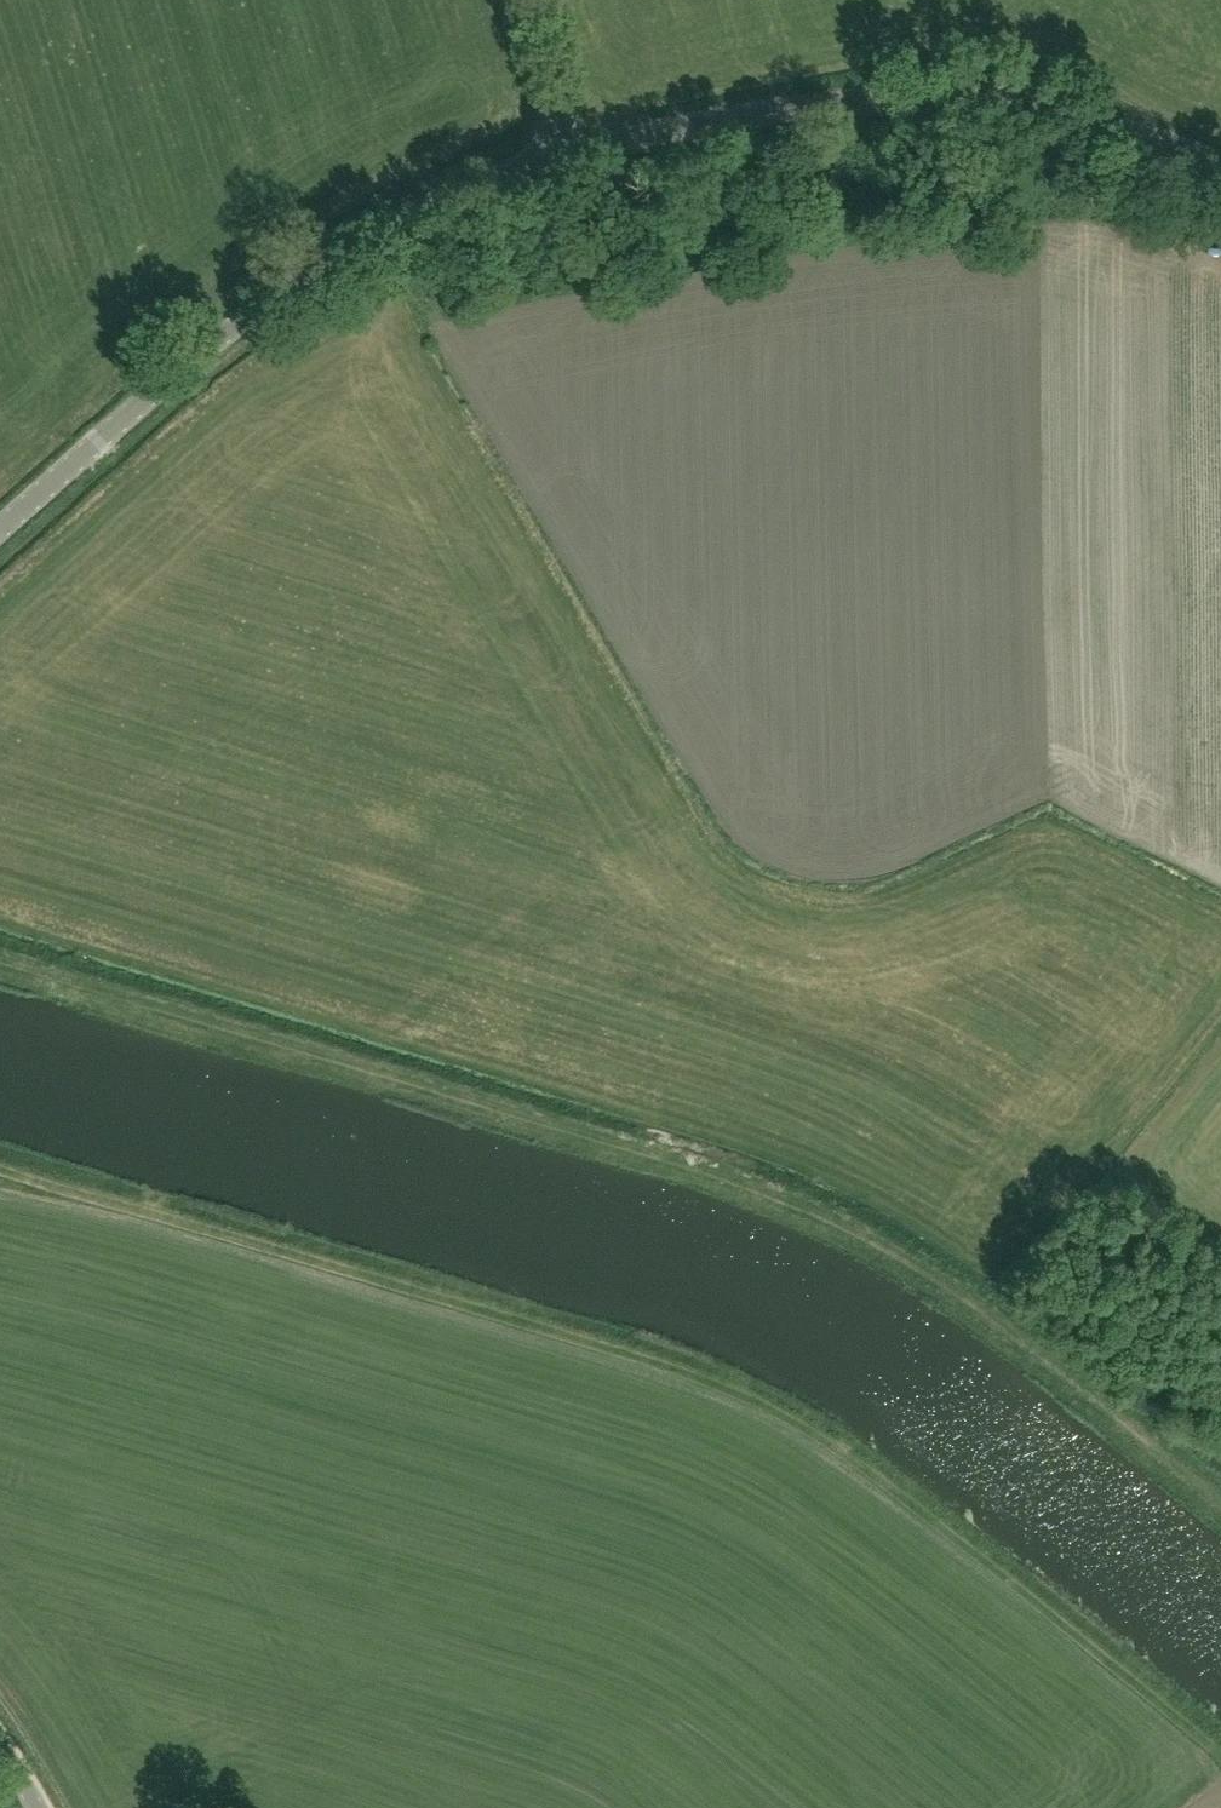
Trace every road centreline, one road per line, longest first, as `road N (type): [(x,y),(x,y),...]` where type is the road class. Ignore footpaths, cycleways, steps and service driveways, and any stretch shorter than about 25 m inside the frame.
road 1 (track): [(1220,1751),(864,1464),(779,1410),(669,1368),(0,1164)]
road 2 (unclassified): [(0,529),(255,309),(463,188),(567,152)]
road 3 (unclassified): [(1220,163),(1042,103),(973,89),(814,91),(567,152)]
road 4 (unclassified): [(567,152),(520,0)]

